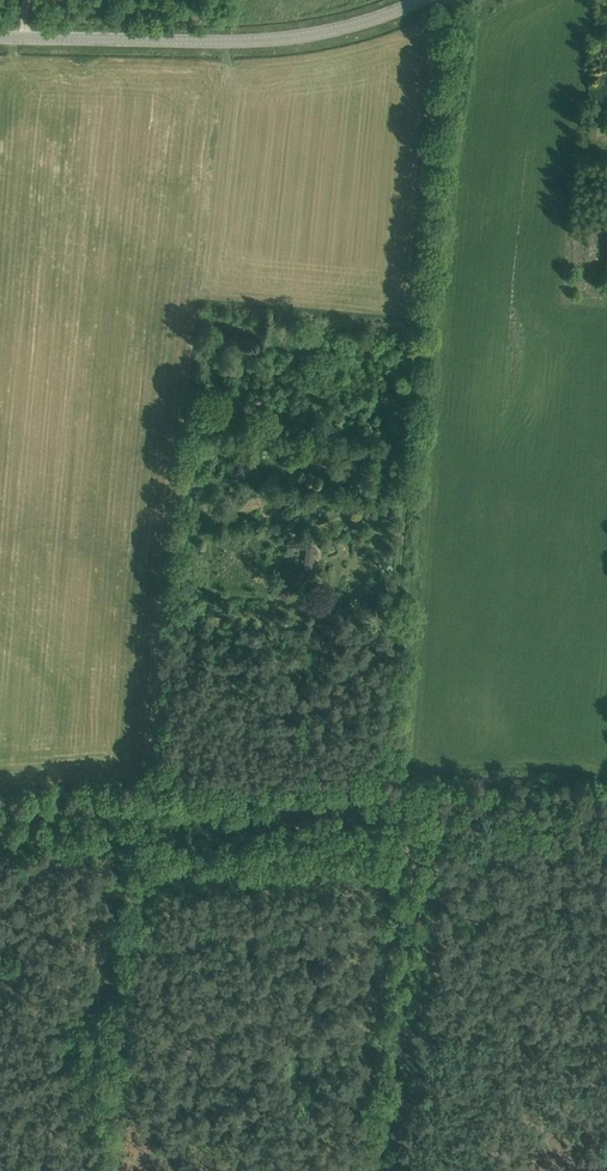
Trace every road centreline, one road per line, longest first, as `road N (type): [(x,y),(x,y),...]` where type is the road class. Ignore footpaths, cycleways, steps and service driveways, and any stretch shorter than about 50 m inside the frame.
road 1 (track): [(437,0),(378,784)]
road 2 (tertiary): [(0,37),(292,38),(421,0)]
road 3 (track): [(378,784),(0,814)]
road 4 (track): [(378,933),(365,1097),(369,1170)]
road 5 (track): [(606,812),(498,776),(378,784)]
road 6 (track): [(378,784),(378,933)]

